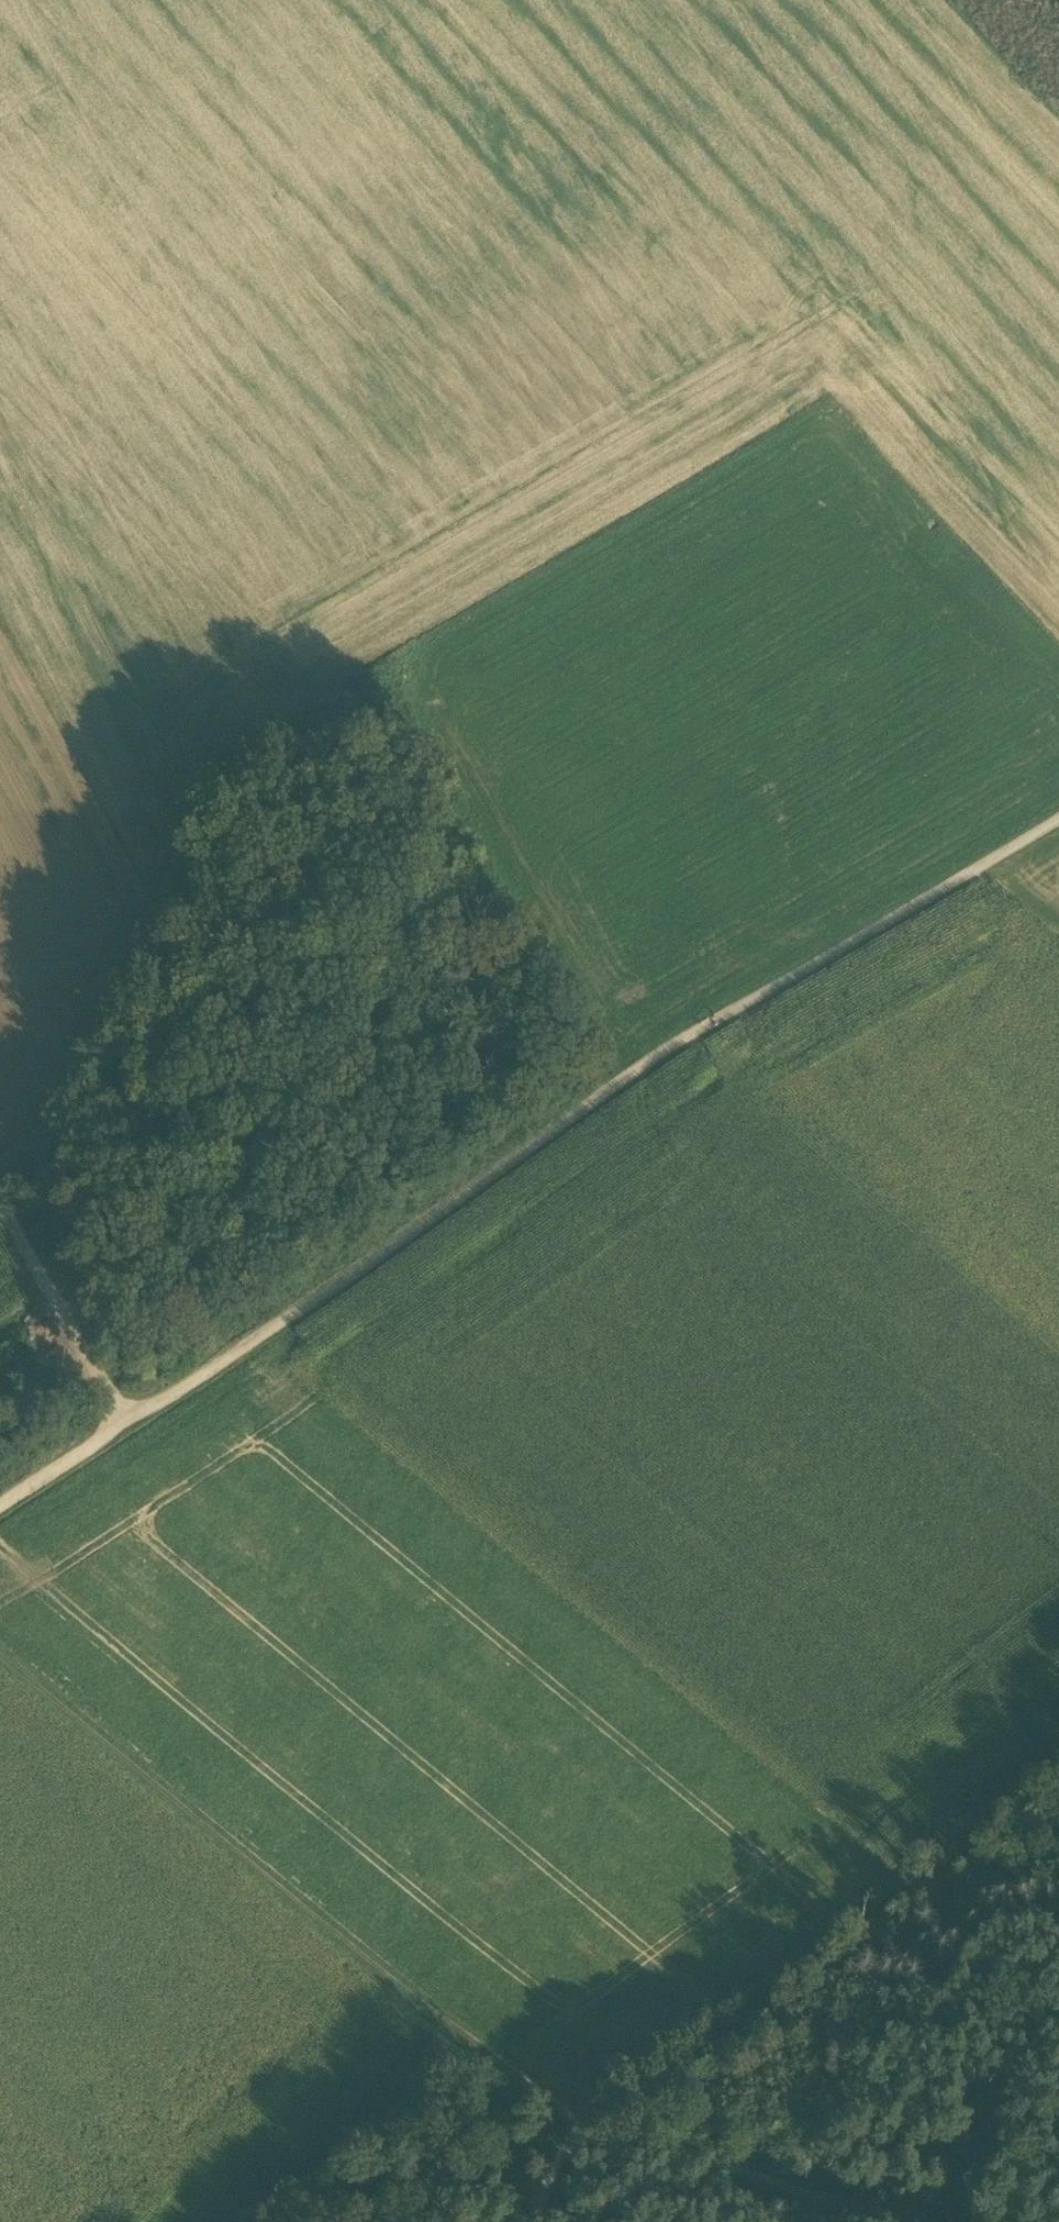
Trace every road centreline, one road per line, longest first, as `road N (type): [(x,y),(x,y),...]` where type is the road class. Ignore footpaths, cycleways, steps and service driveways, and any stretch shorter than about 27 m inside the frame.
road 1 (track): [(1058,821),(948,899),(602,1088),(121,1428)]
road 2 (track): [(569,2117),(0,1647)]
road 3 (track): [(569,2117),(595,2107),(1058,1752)]
road 4 (track): [(904,2221),(569,2117)]
road 5 (track): [(121,1428),(0,1207)]
road 6 (track): [(121,1428),(0,1504)]

